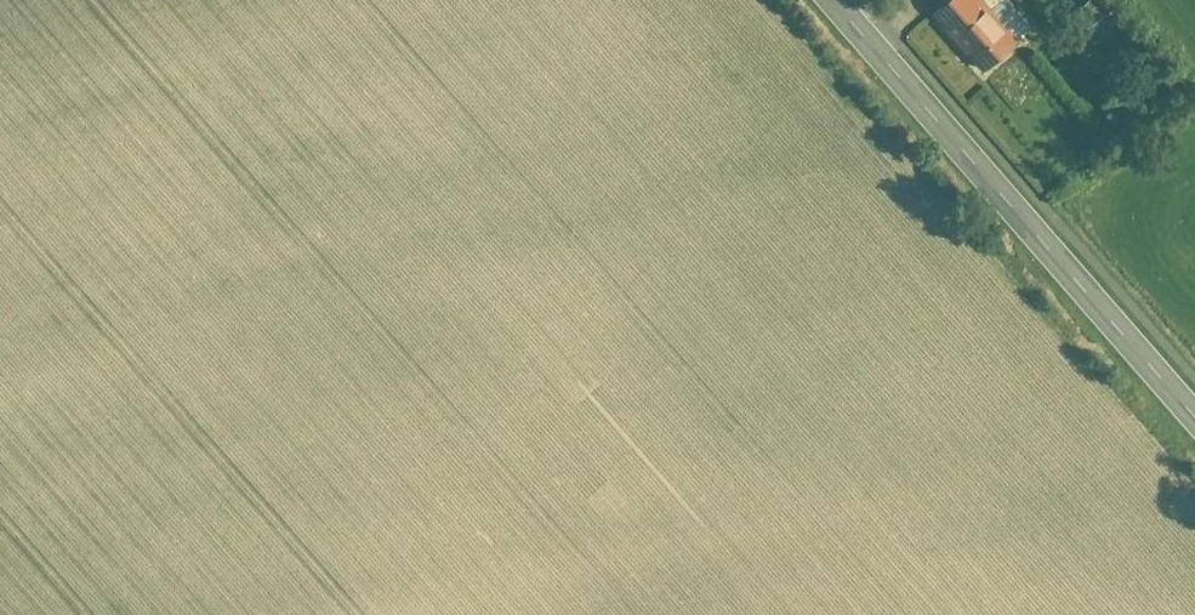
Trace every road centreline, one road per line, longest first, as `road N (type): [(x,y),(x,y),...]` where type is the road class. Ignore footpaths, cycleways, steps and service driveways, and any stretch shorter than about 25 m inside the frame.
road 1 (tertiary): [(836,0),(1194,413)]

